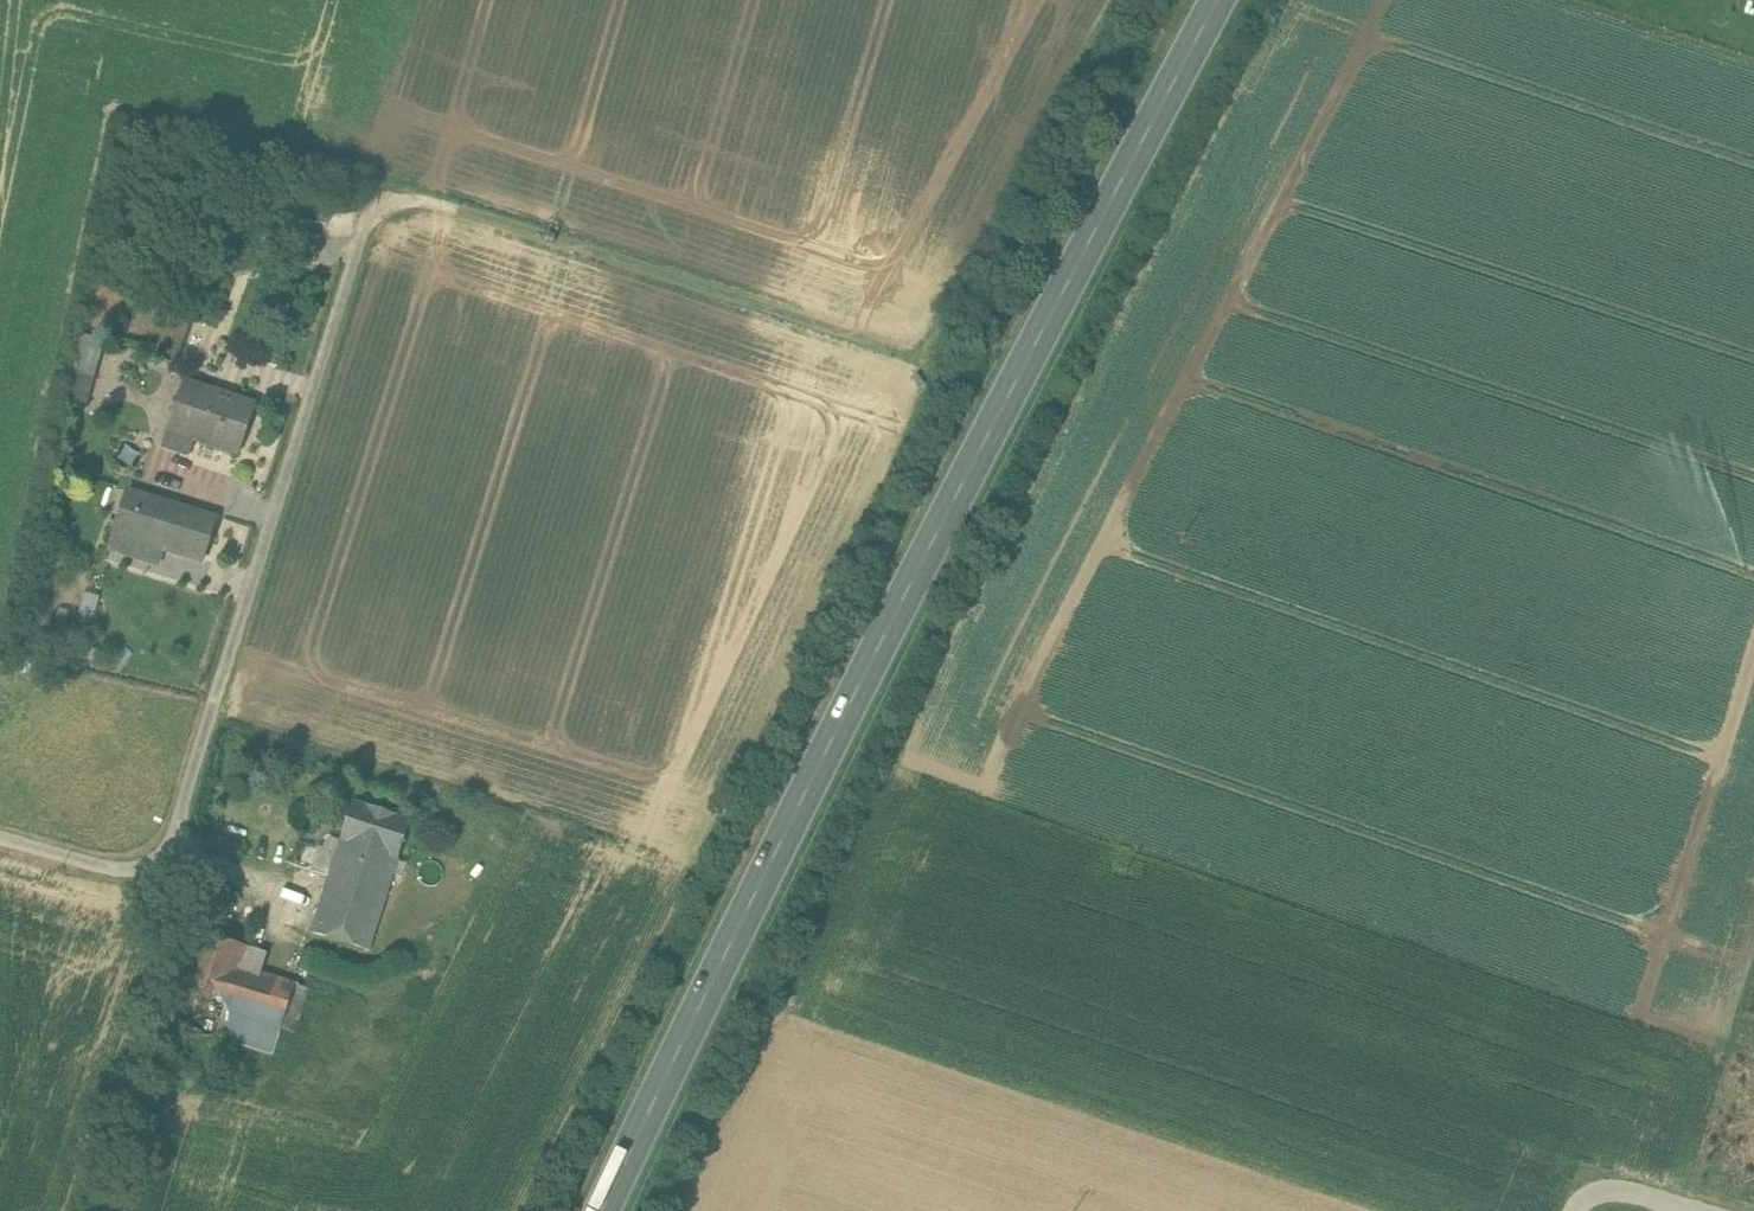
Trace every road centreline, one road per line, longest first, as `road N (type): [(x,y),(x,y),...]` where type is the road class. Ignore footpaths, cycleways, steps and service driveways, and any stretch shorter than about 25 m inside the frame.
road 1 (primary): [(1220,0),(970,464),(605,1210)]

